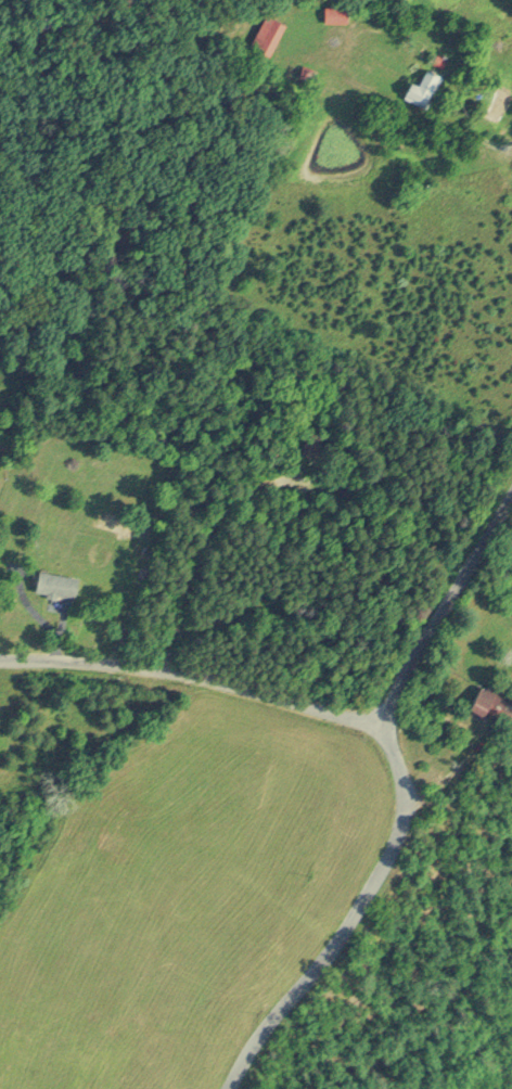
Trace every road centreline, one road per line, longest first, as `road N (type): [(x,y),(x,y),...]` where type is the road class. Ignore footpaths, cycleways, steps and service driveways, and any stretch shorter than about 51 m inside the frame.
road 1 (residential): [(230,1088),(391,857),(404,792),(384,729)]
road 2 (residential): [(384,729),(195,682),(0,662)]
road 3 (residential): [(384,729),(420,650),(511,498)]

